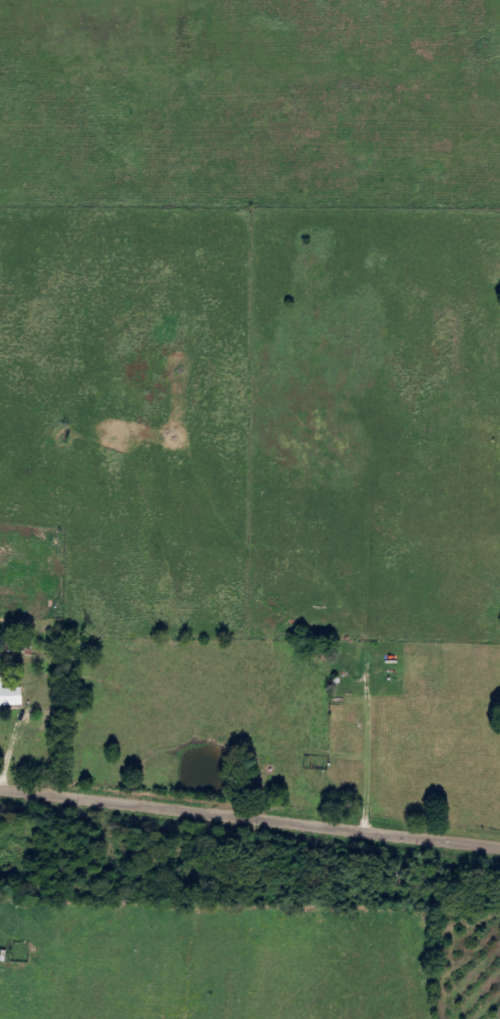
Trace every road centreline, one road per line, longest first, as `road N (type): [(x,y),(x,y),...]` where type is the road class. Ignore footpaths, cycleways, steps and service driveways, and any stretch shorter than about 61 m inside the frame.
road 1 (residential): [(0,794),(499,852)]

